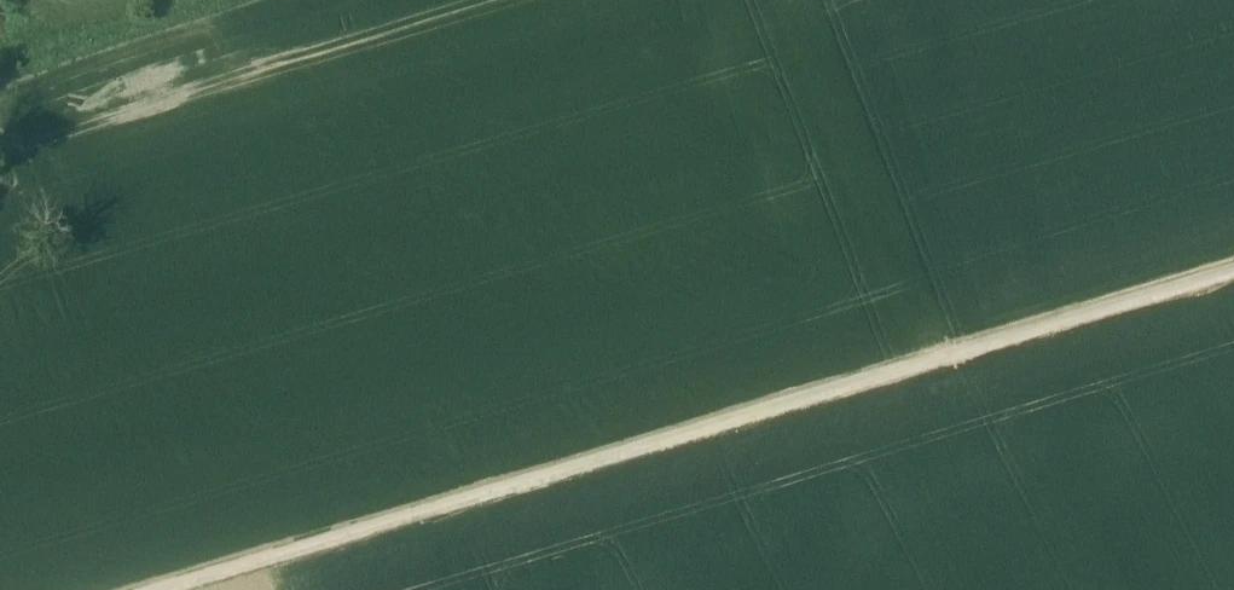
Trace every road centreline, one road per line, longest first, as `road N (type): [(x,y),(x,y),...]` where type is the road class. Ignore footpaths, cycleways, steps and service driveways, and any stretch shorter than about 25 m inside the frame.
road 1 (residential): [(157,589),(1233,270)]

